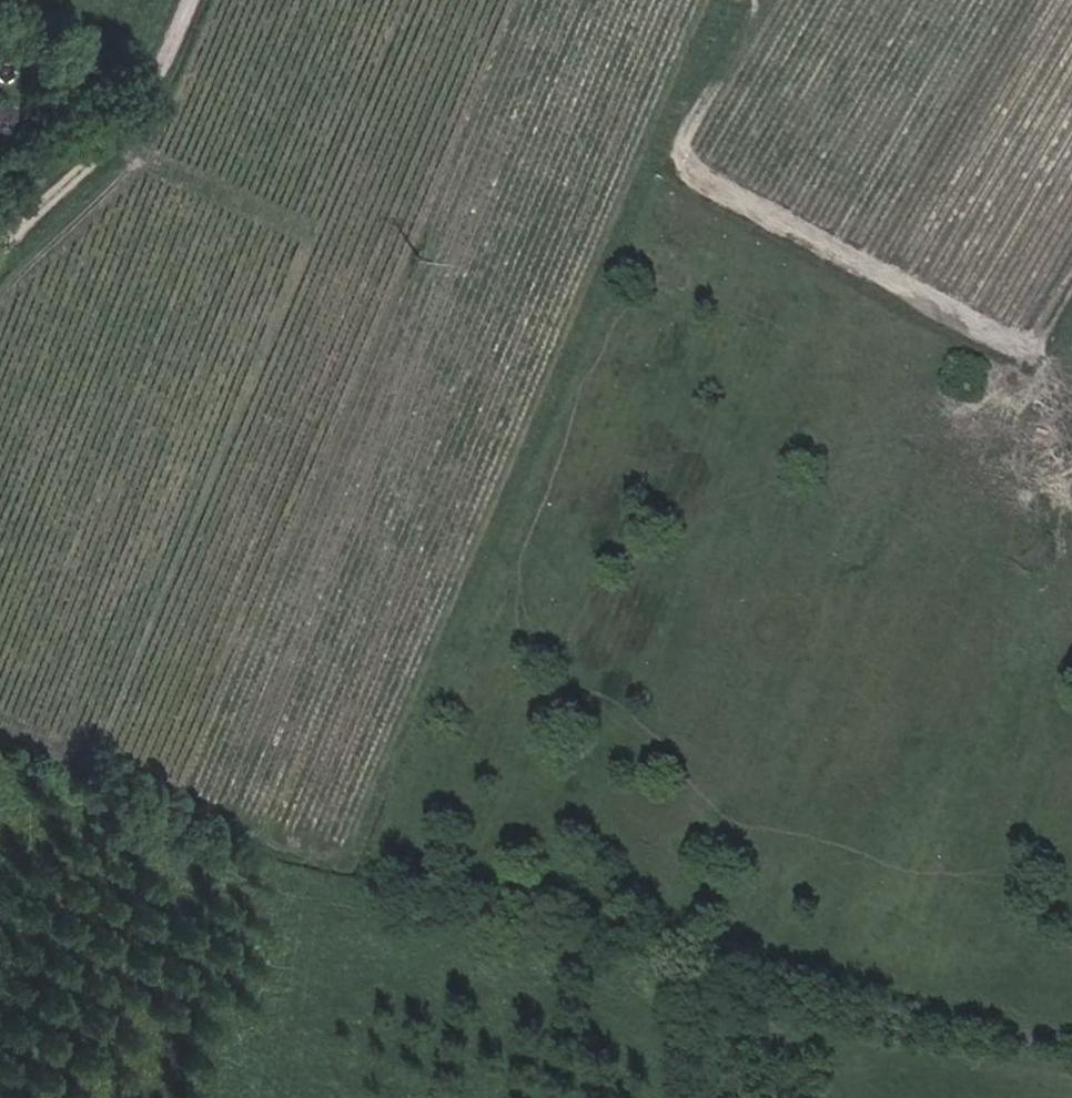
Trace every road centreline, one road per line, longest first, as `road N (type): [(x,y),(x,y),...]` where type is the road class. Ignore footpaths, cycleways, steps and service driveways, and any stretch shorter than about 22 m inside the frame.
road 1 (track): [(0,256),(112,147),(165,65),(194,0)]

